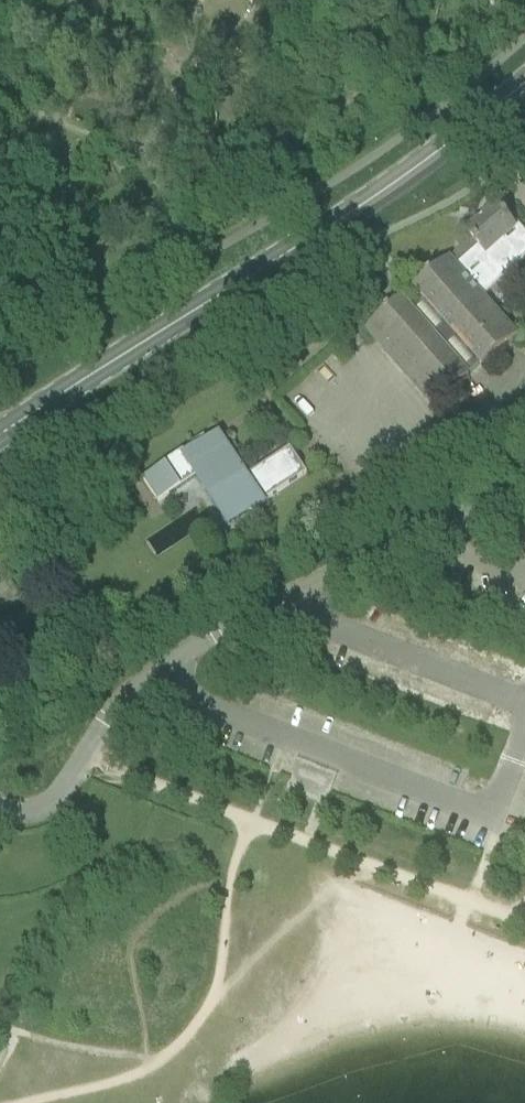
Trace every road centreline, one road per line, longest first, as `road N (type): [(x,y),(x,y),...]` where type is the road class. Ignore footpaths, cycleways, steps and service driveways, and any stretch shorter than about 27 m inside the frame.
road 1 (secondary): [(0,437),(352,213),(524,83)]
road 2 (track): [(524,926),(83,759)]

